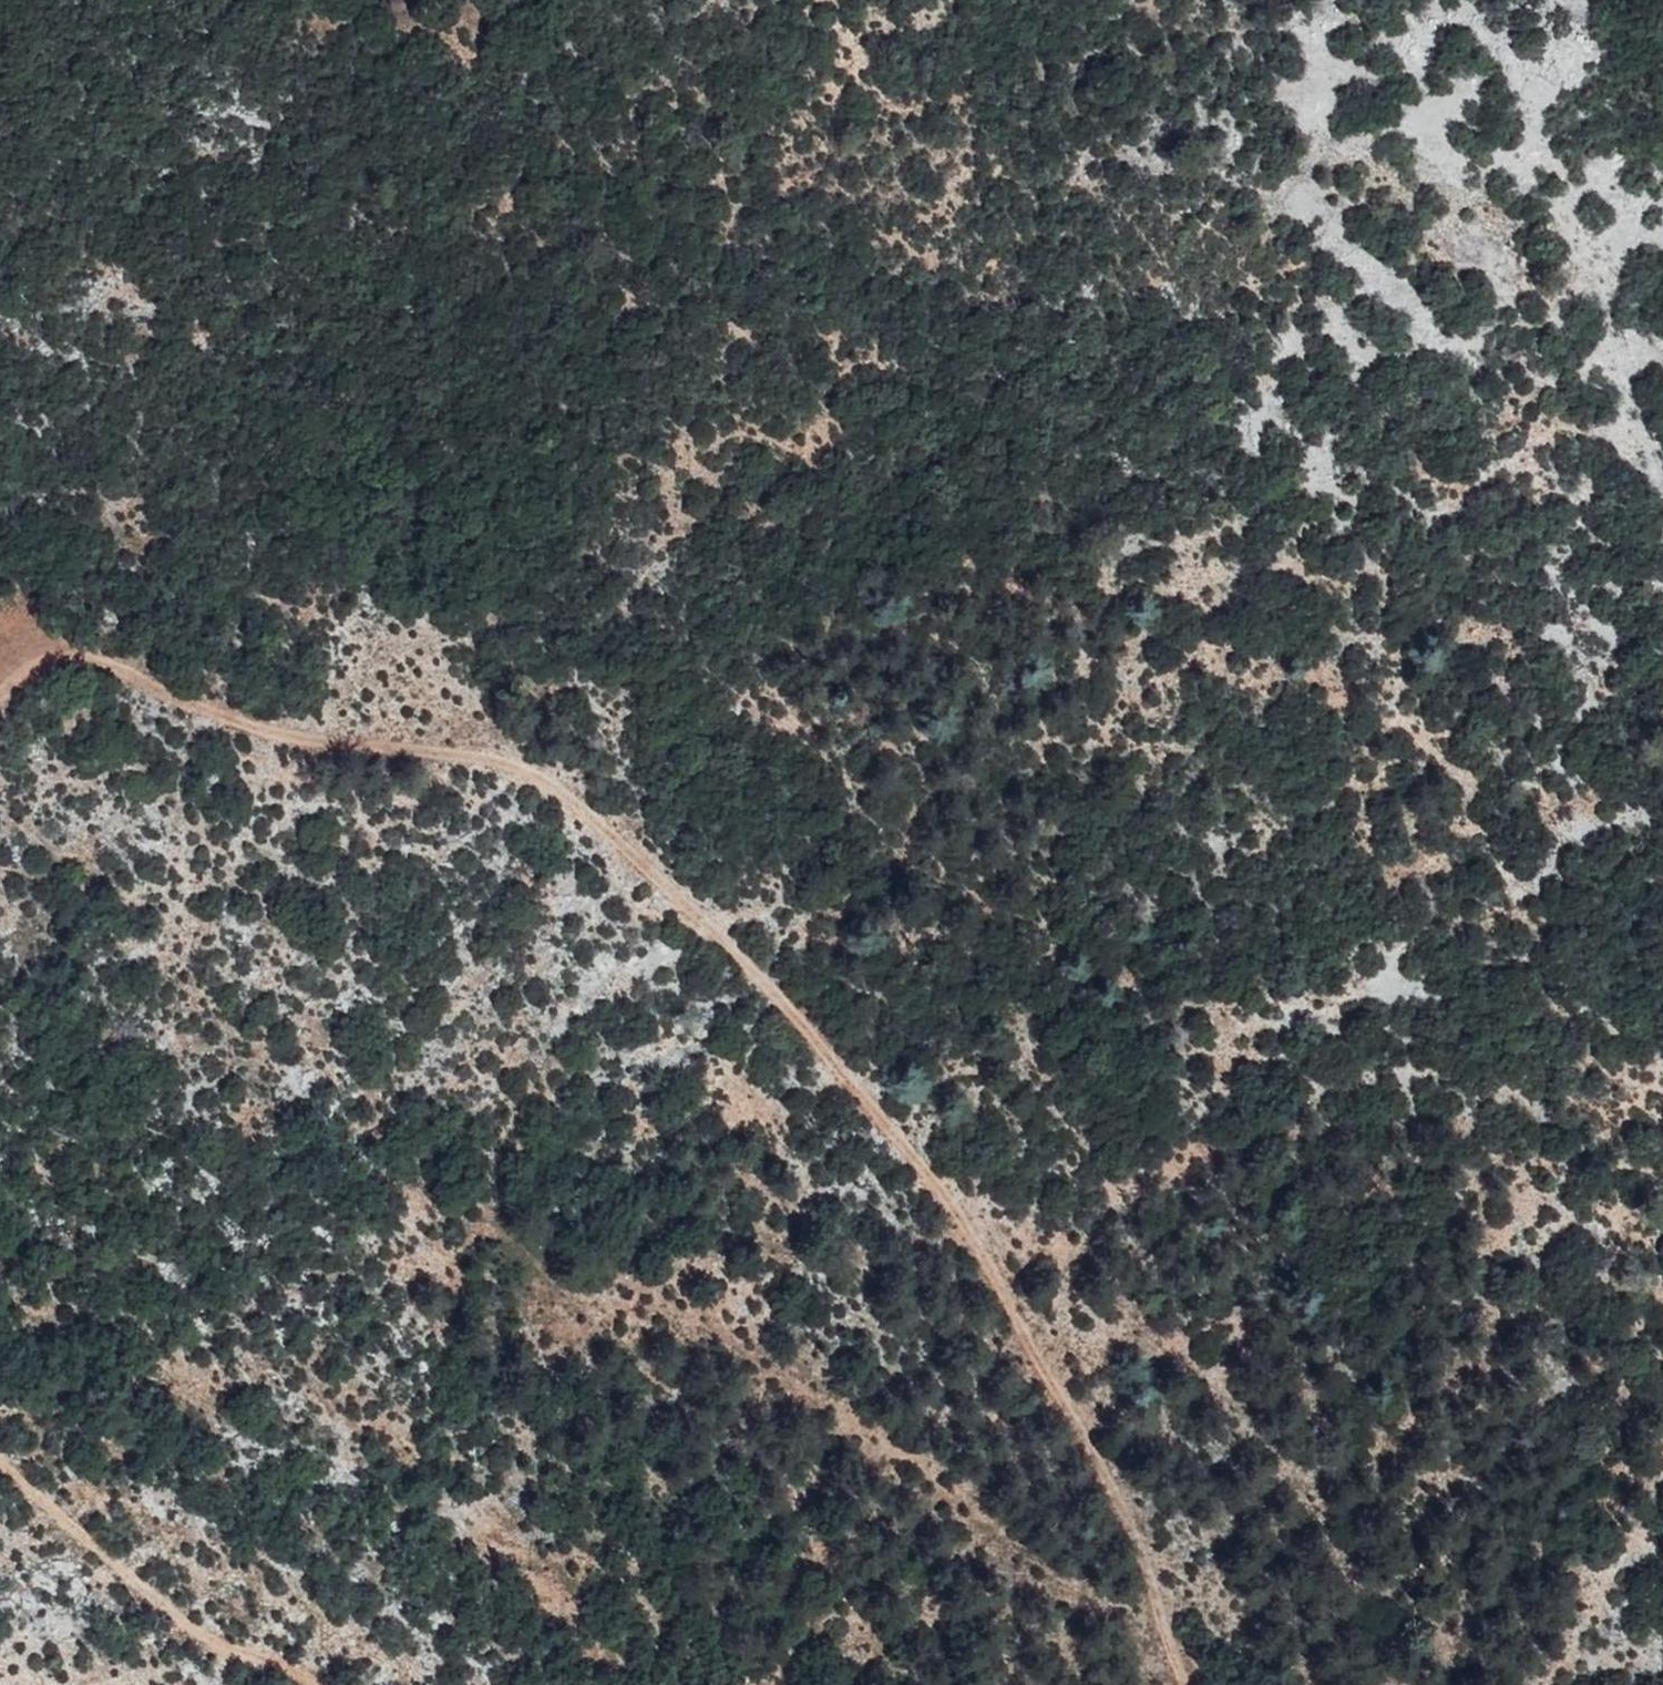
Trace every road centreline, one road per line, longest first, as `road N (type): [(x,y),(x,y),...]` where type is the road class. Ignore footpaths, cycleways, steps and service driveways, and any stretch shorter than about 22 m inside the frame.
road 1 (track): [(1198,1684),(1171,1617),(922,1154),(605,824),(530,775),(308,740),(190,712),(67,646),(0,687)]
road 2 (track): [(0,1468),(183,1619),(314,1684)]

